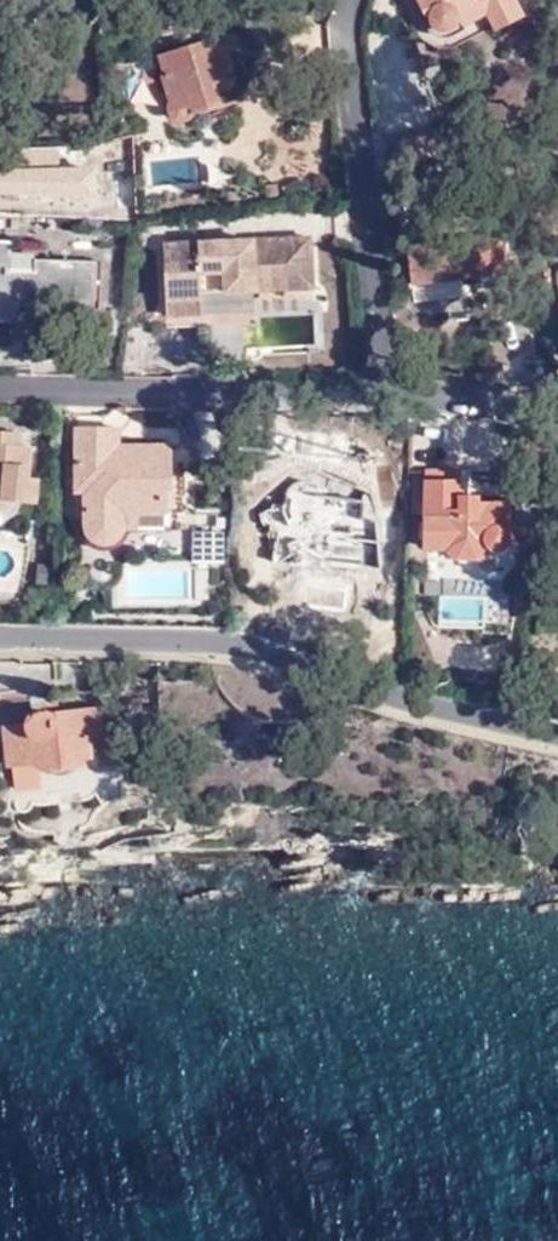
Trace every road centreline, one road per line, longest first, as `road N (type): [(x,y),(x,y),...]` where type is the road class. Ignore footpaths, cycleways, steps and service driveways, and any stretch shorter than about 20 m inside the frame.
road 1 (tertiary): [(0,640),(216,641),(557,735)]
road 2 (residential): [(343,0),(335,45),(378,396)]
road 3 (residential): [(378,396),(0,388)]
road 4 (residential): [(378,396),(557,427)]

